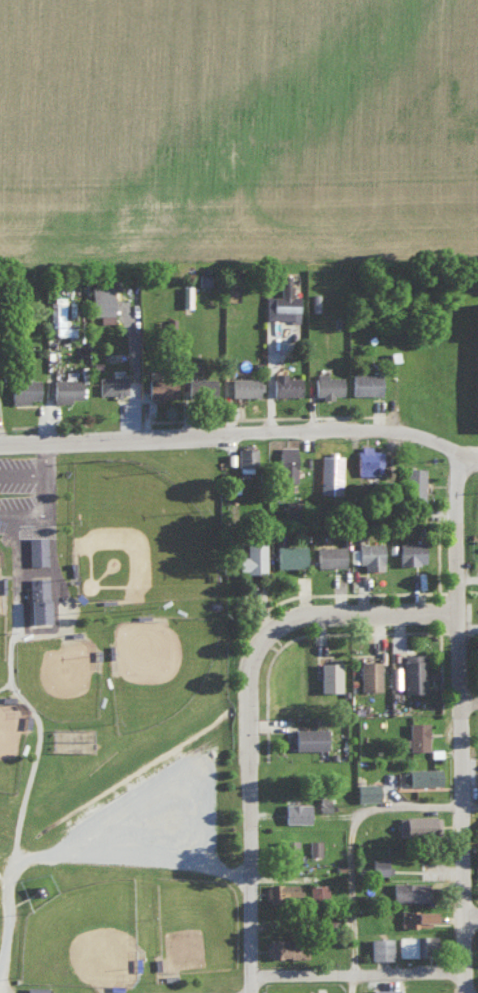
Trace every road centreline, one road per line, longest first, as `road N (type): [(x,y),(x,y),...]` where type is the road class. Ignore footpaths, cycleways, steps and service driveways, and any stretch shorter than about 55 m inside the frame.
road 1 (residential): [(261,992),(258,667),(267,647),(300,619),(468,612)]
road 2 (residential): [(477,992),(468,612),(475,458)]
road 3 (residential): [(477,459),(417,432),(348,427),(0,444)]
road 4 (residential): [(262,978),(477,973)]
road 5 (residential): [(138,293),(142,438)]

